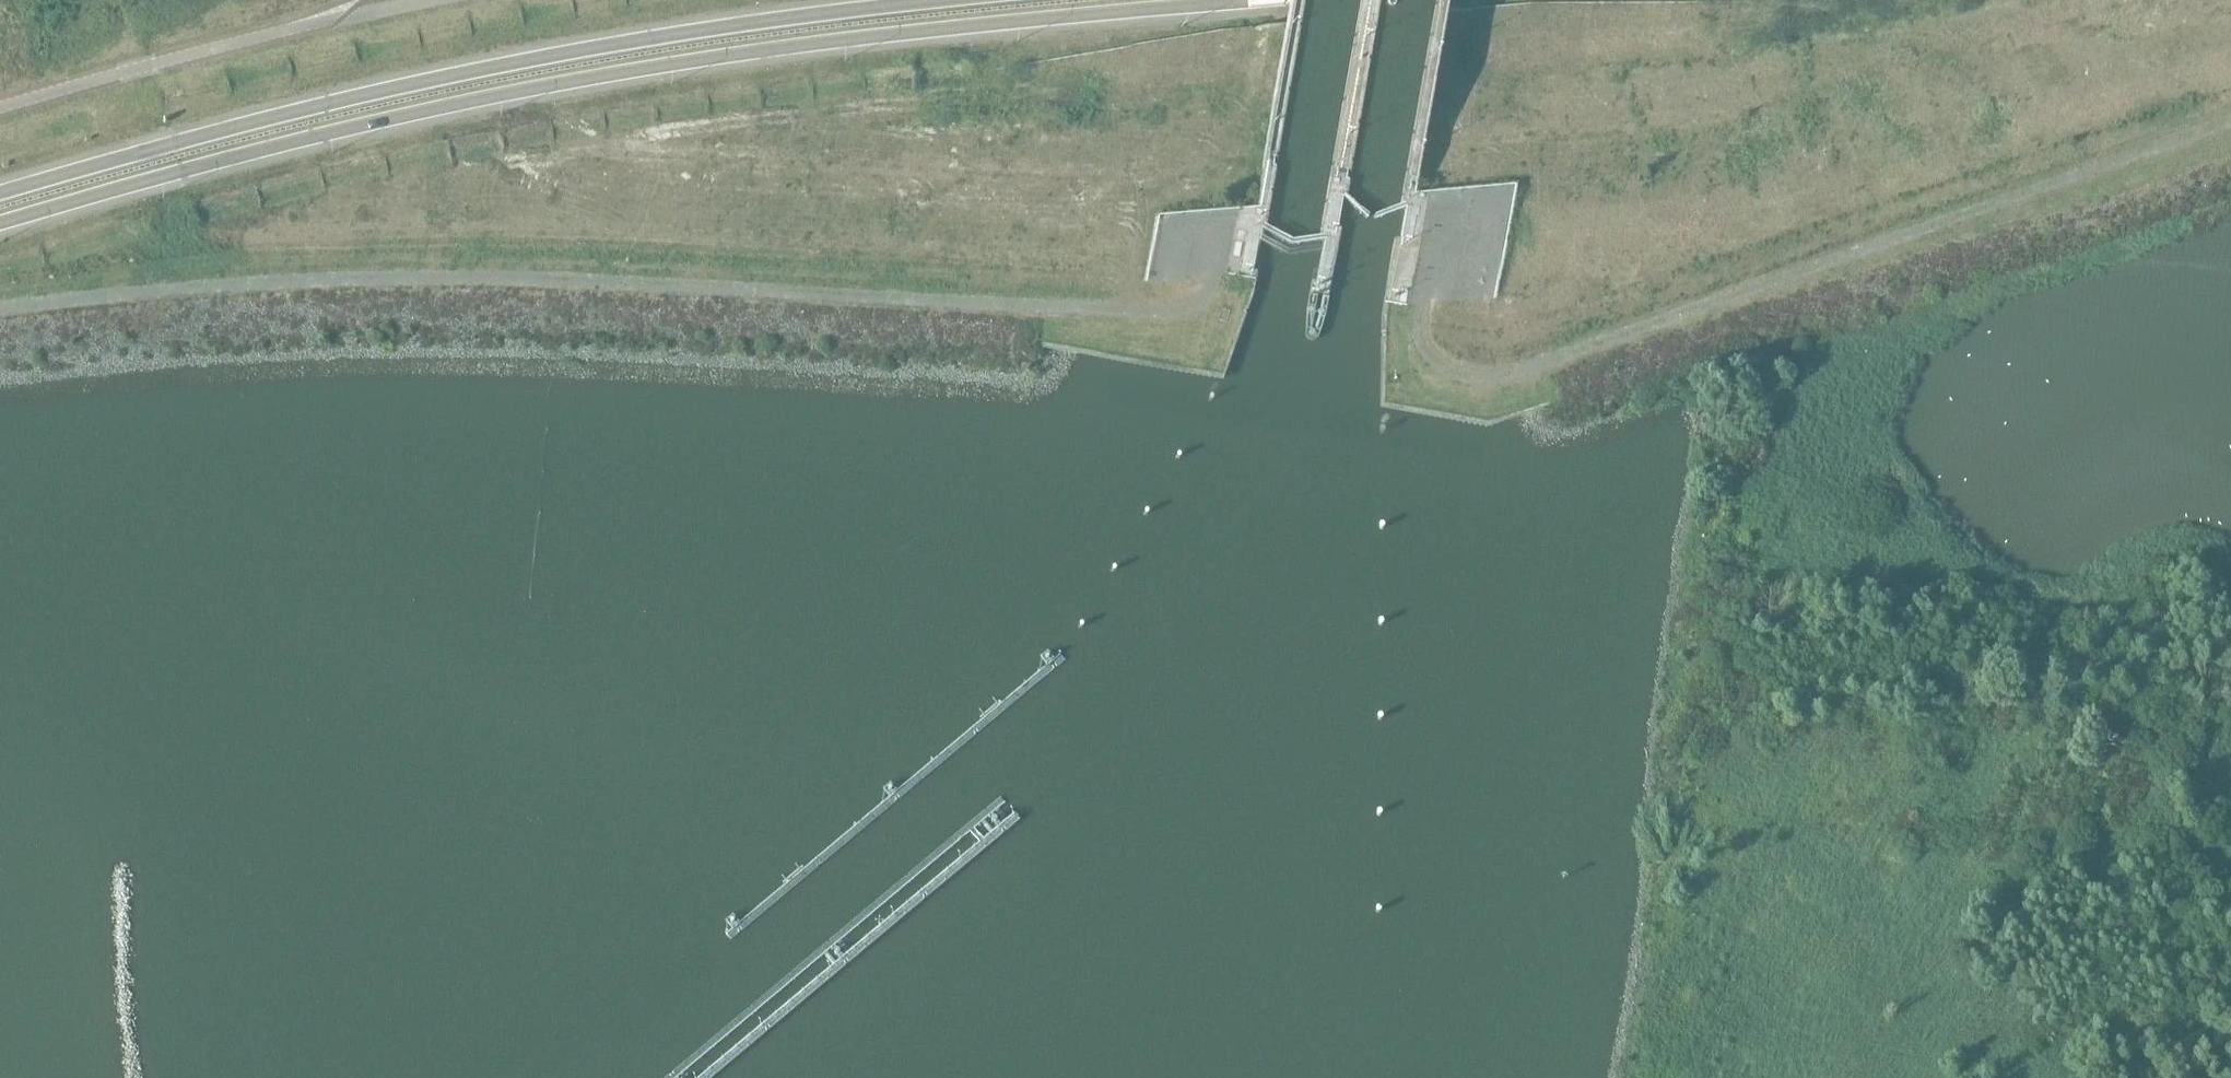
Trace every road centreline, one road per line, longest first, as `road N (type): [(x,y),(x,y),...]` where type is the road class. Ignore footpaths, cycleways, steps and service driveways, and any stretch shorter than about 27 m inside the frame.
road 1 (trunk): [(0,223),(368,123),(657,66),(898,33),(1261,0)]
road 2 (trunk): [(942,0),(725,26),(471,72),(0,194)]
road 3 (unclassified): [(0,107),(426,0)]

